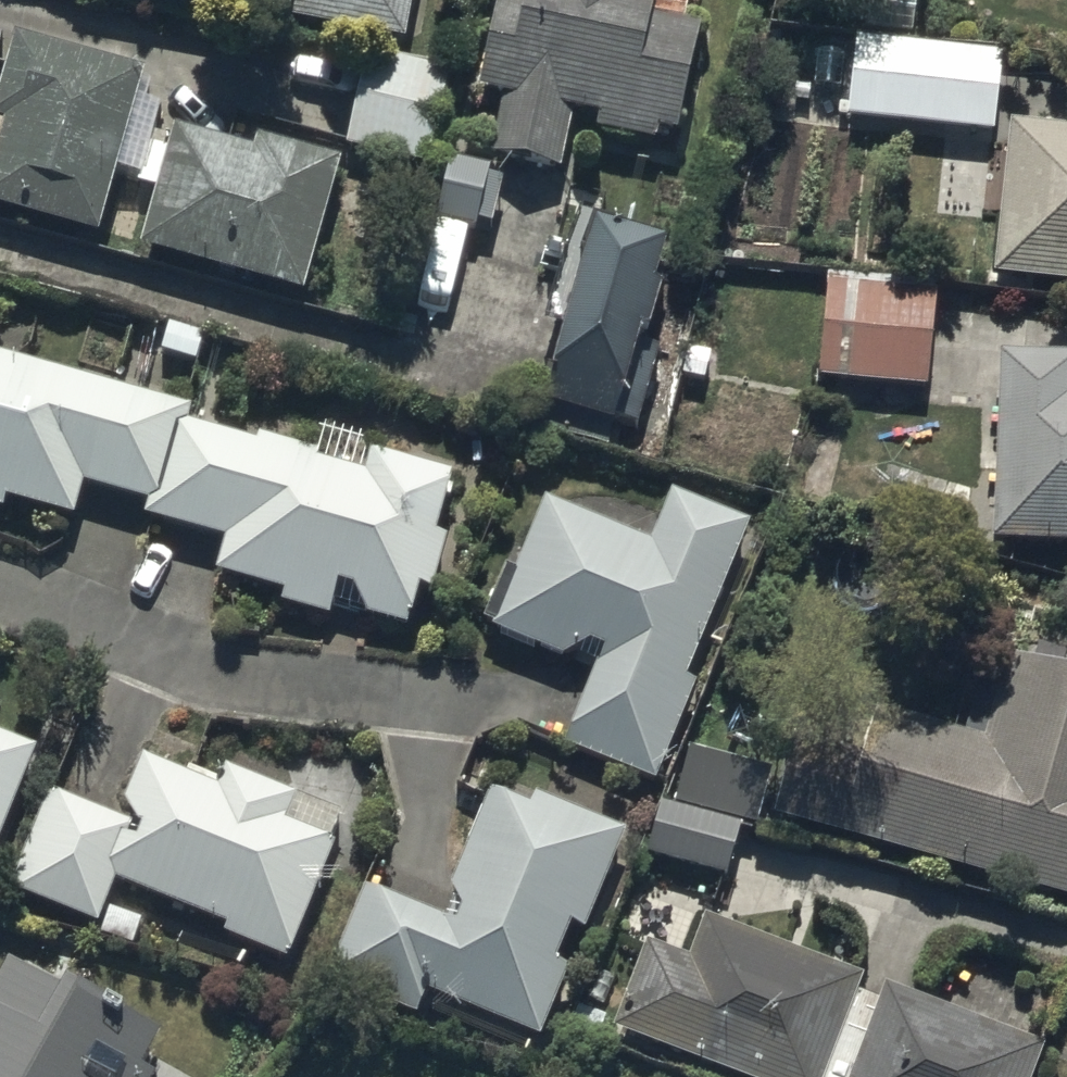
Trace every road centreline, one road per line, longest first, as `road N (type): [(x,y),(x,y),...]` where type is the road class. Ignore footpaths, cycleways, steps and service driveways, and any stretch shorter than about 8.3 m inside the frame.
road 1 (residential): [(457,707),(212,677),(0,592)]

